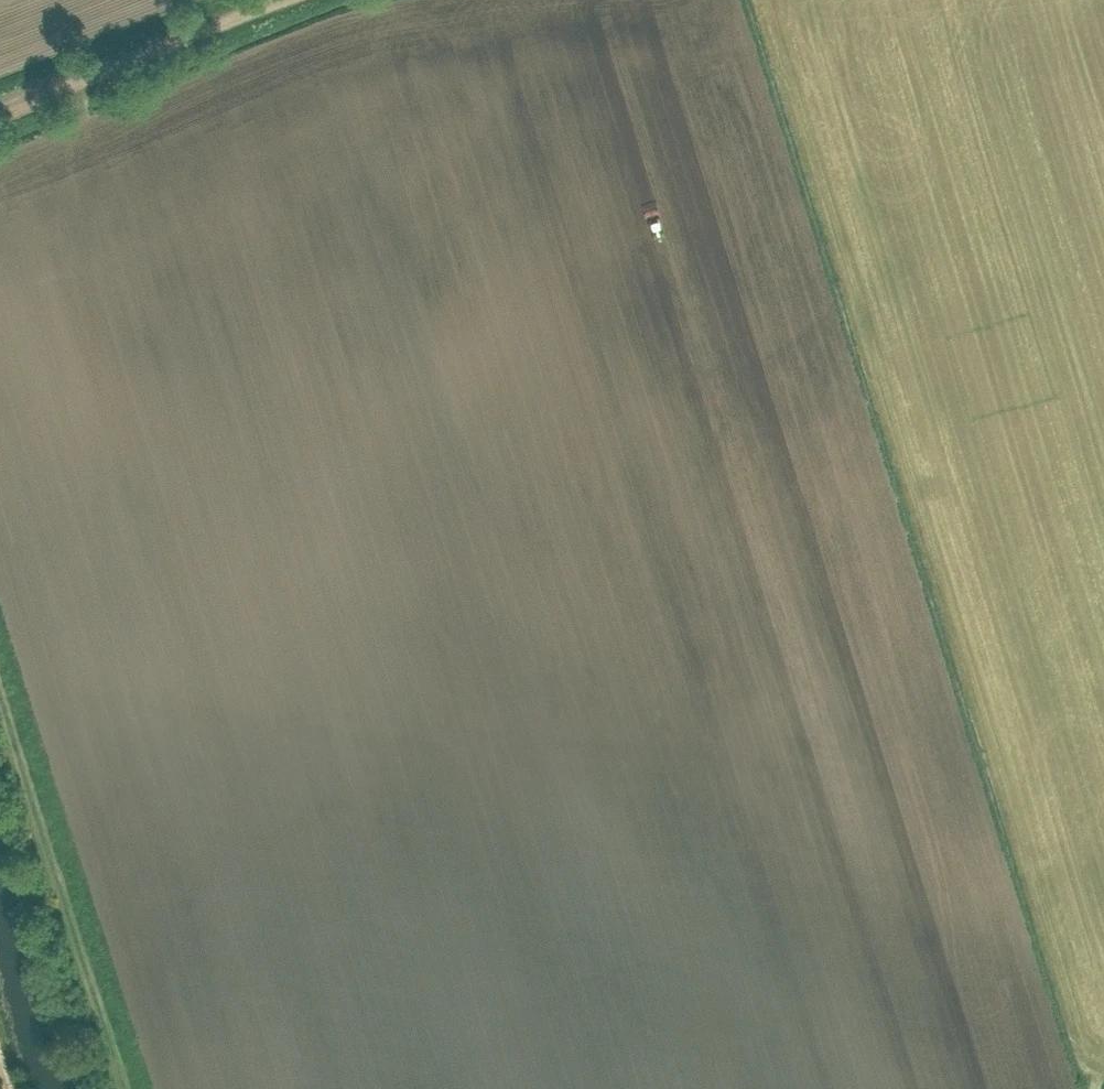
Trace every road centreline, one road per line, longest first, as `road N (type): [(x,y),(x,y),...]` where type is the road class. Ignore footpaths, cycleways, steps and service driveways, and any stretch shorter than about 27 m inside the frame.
road 1 (track): [(0,734),(111,1088)]
road 2 (track): [(0,114),(276,0)]

